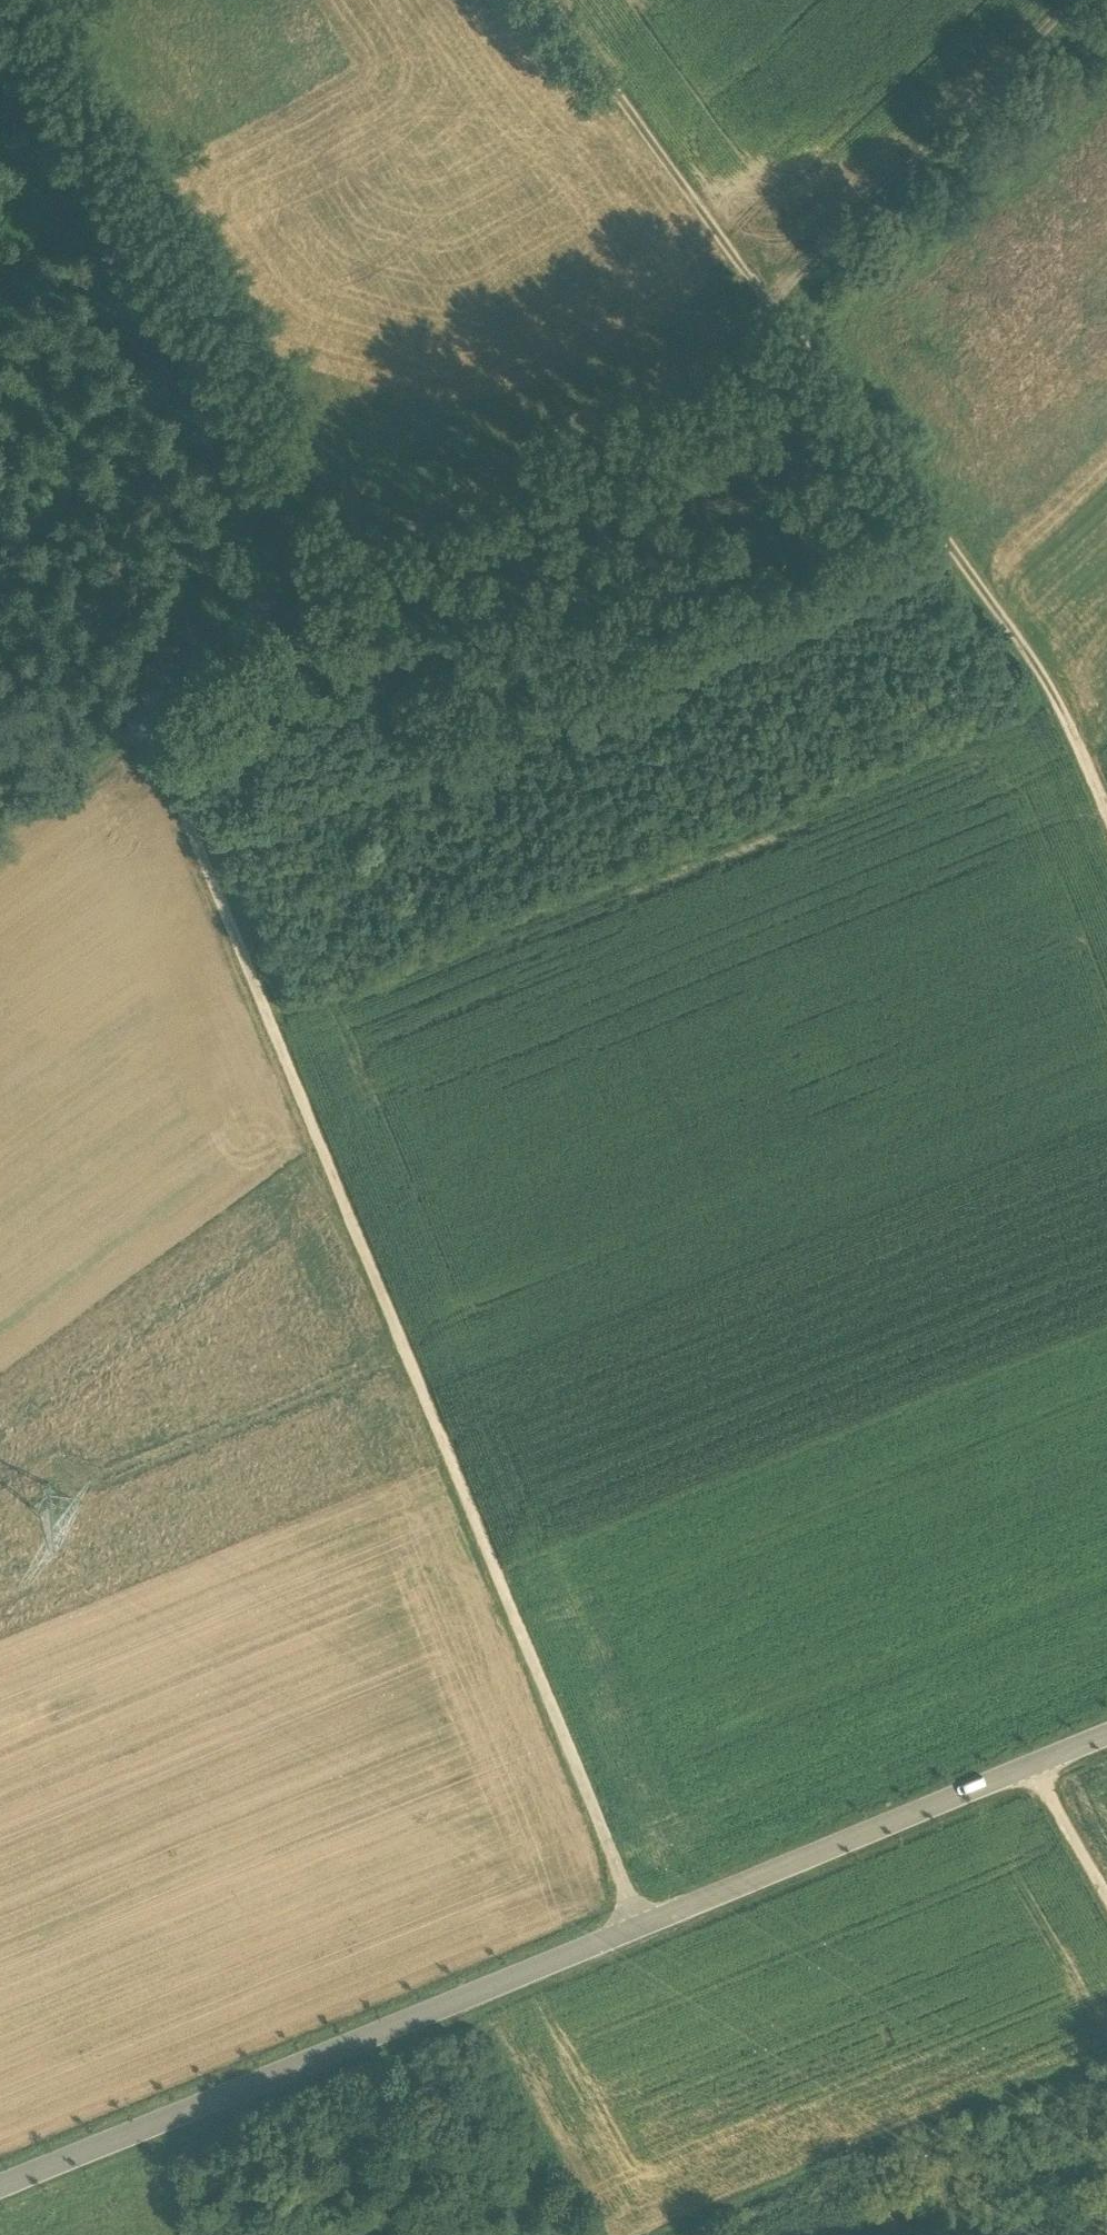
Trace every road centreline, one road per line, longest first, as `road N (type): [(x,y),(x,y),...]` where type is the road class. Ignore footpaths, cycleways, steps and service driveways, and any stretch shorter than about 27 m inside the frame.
road 1 (track): [(640,1927),(158,736),(184,711),(785,321)]
road 2 (unclassified): [(0,2188),(1106,1734)]
road 3 (track): [(1106,803),(1054,696),(950,544),(551,0)]
road 4 (track): [(1104,0),(785,321)]
road 5 (track): [(158,736),(0,847)]
road 6 (track): [(1032,1765),(1106,1895)]

